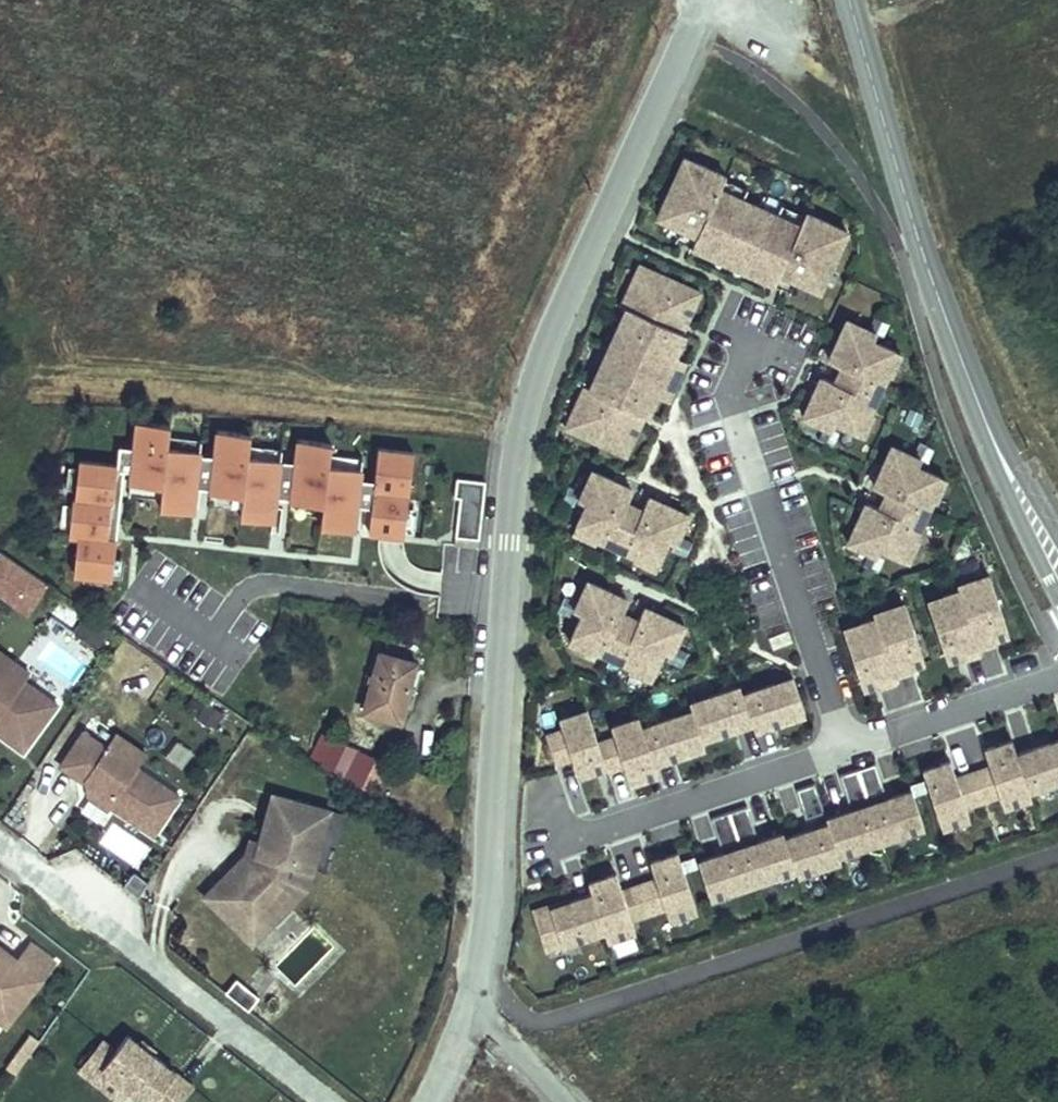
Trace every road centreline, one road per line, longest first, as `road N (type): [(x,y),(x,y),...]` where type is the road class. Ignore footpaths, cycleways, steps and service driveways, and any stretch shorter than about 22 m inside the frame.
road 1 (unclassified): [(417,1101),(477,979),(516,451),(560,315),(702,0)]
road 2 (residential): [(844,749),(729,390),(749,342)]
road 3 (tertiary): [(850,0),(971,393)]
road 4 (residential): [(550,844),(844,749)]
road 5 (residential): [(844,749),(1057,680)]
road 6 (tertiary): [(971,393),(1003,489),(1057,597)]
road 7 (tertiary): [(1057,534),(971,393)]

